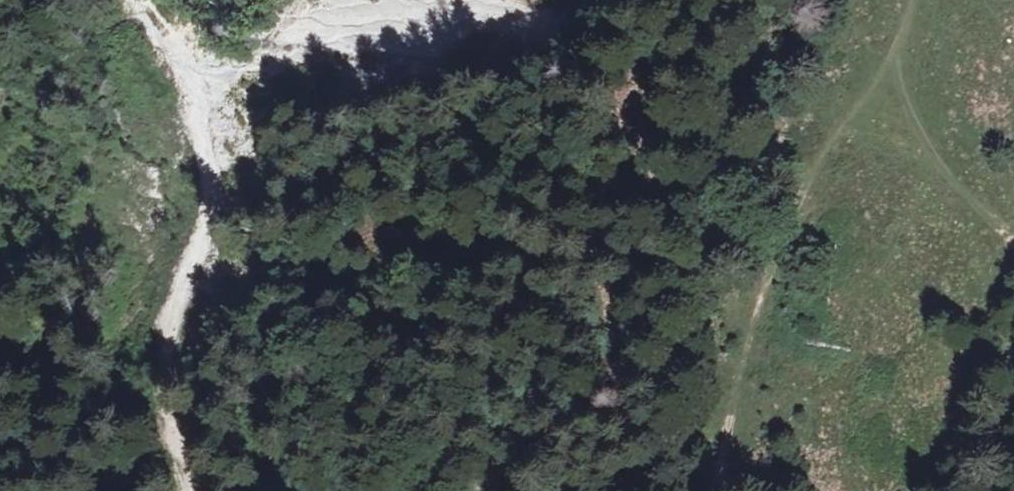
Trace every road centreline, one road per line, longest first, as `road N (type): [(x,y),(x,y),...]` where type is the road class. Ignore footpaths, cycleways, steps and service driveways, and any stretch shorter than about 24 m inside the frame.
road 1 (track): [(185,490),(170,432),(167,367),(180,292),(209,216),(216,170),(209,113),(148,0)]
road 2 (track): [(893,58),(857,91),(758,292),(708,490)]
road 3 (track): [(1013,240),(910,135),(893,58)]

